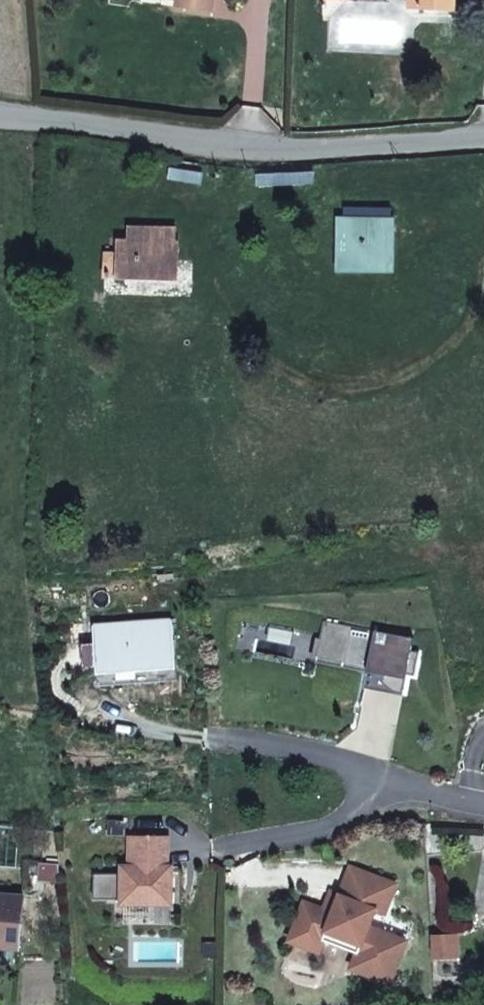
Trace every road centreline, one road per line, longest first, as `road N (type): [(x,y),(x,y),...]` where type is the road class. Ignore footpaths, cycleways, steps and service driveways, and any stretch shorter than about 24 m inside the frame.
road 1 (unclassified): [(0,119),(292,147),(483,140)]
road 2 (residential): [(409,790),(349,764),(214,743)]
road 3 (residential): [(234,853),(339,829),(409,790)]

